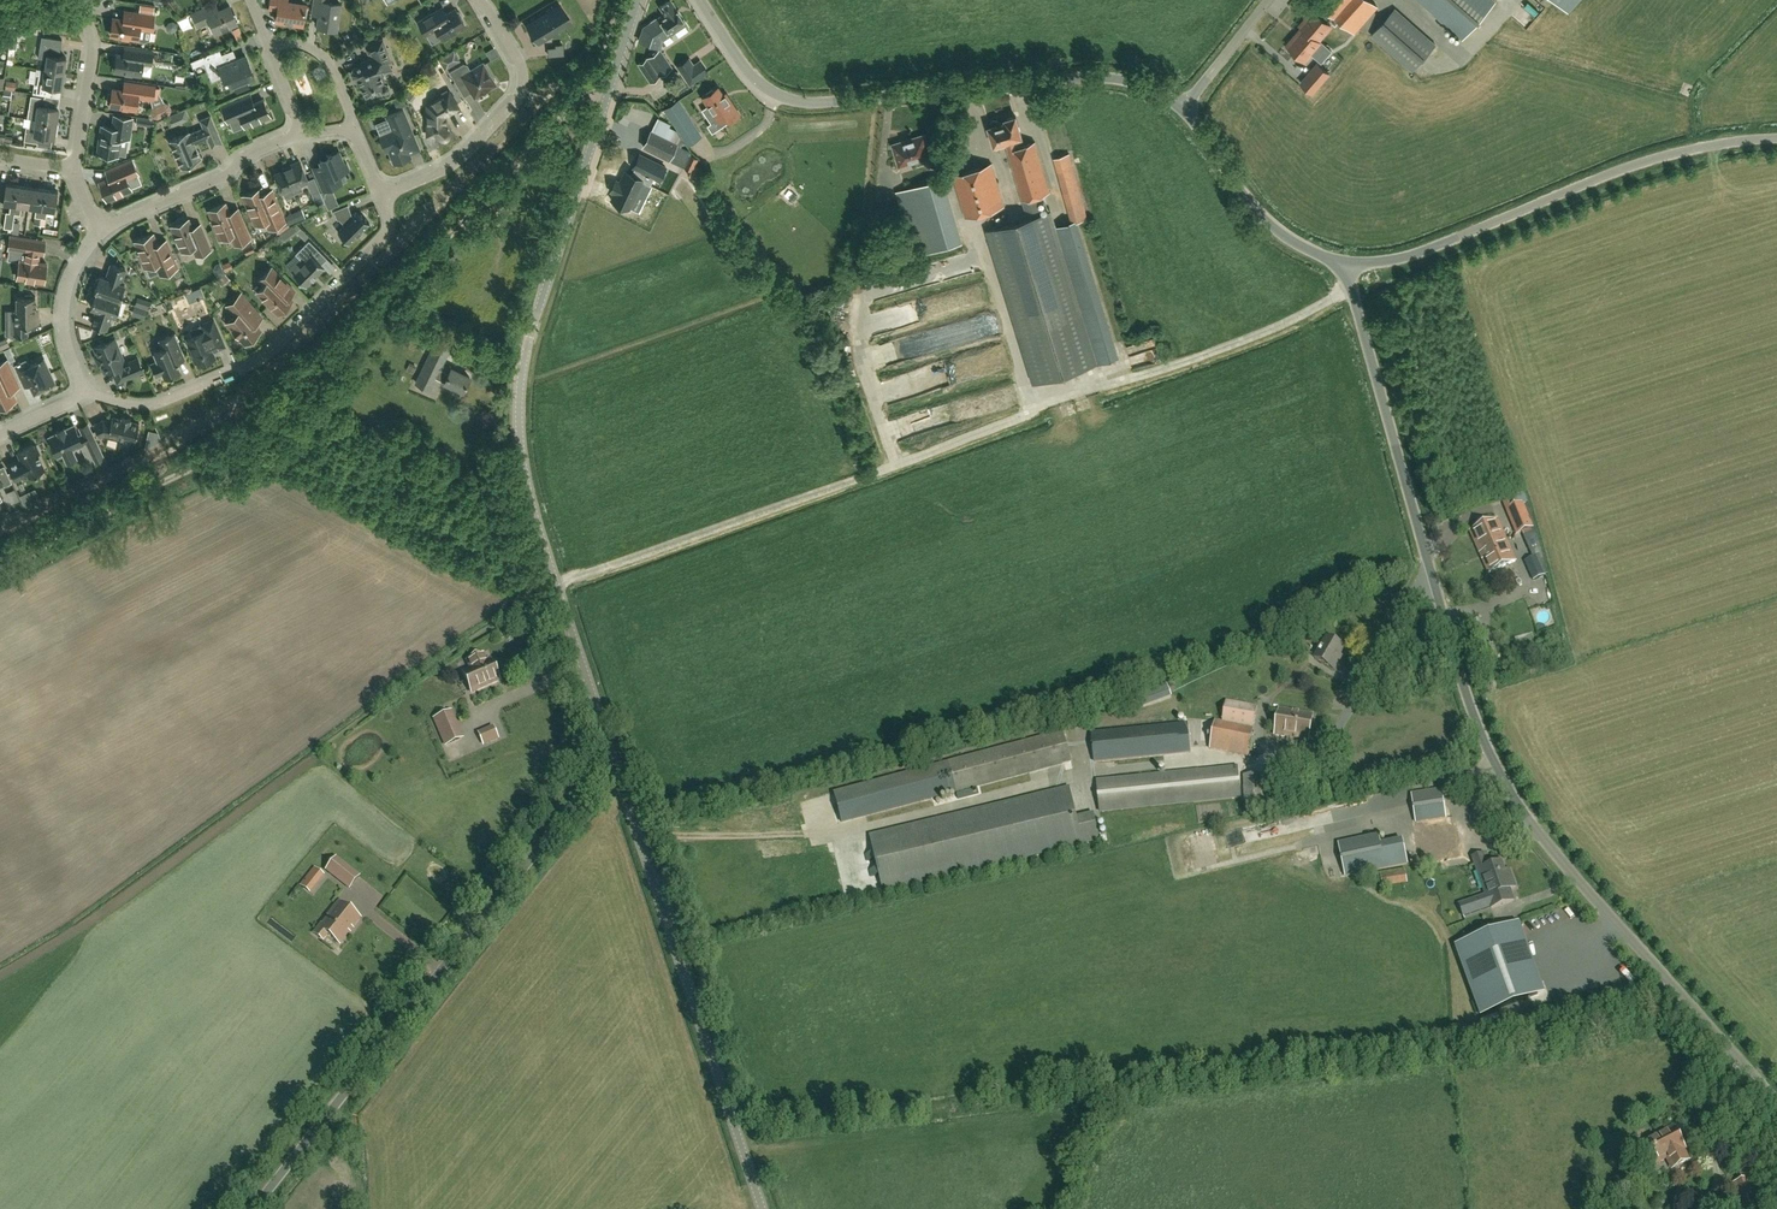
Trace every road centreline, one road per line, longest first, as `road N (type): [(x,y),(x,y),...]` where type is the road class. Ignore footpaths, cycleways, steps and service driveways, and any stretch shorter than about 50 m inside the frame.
road 1 (unclassified): [(1776,1087),(1557,835),(1523,784),(1498,734),(1342,269)]
road 2 (tertiary): [(614,772),(539,537),(521,452),(521,400),(523,361),(639,0)]
road 3 (unclassified): [(253,1208),(597,779),(614,772)]
road 4 (unclassified): [(1182,111),(1149,89),(1107,78),(806,103),(754,79),(699,0)]
road 5 (track): [(397,289),(252,435),(0,566)]
road 6 (tertiary): [(759,1208),(614,772)]
road 7 (unclassified): [(1776,140),(1687,157),(1415,255),(1342,269)]
road 8 (residential): [(87,394),(158,403),(260,360),(383,236),(383,197)]
road 9 (track): [(397,289),(575,103),(611,88)]
road 10 (residential): [(383,197),(463,154),(515,94),(518,66),(480,0)]
road 11 (unclassified): [(1342,269),(1259,216),(1182,111)]
road 12 (residential): [(301,135),(249,153),(227,175),(100,233)]
road 13 (residential): [(100,233),(72,268),(61,310),(66,350),(87,394)]
road 14 (residential): [(71,169),(92,55),(83,0)]
road 15 (unclassified): [(1182,111),(1268,0)]
road 16 (residential): [(346,130),(348,111),(322,58),(300,44),(267,48)]

